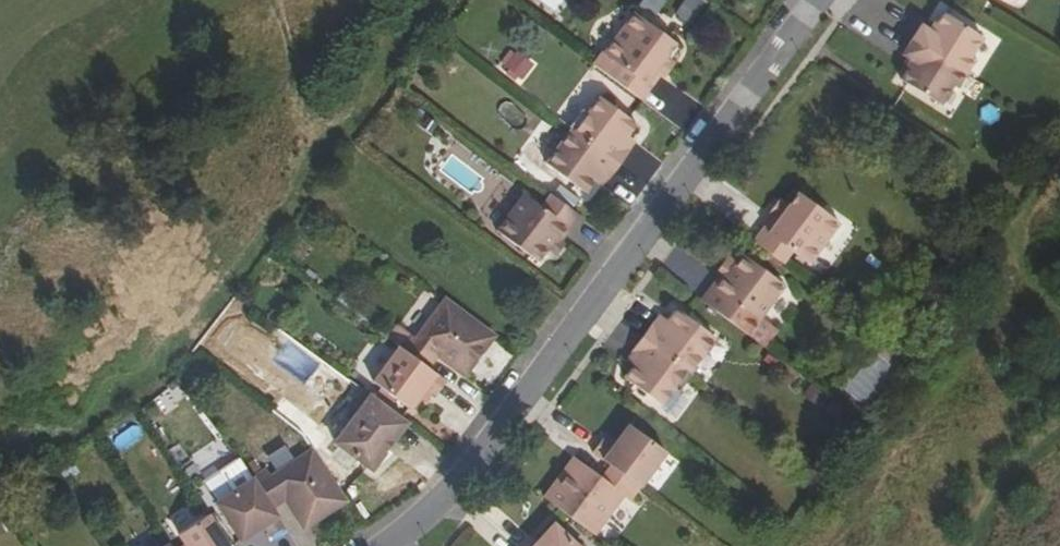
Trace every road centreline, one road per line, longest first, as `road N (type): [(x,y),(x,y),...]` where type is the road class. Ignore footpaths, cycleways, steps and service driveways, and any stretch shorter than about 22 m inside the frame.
road 1 (residential): [(381,545),(438,507),(816,0)]

